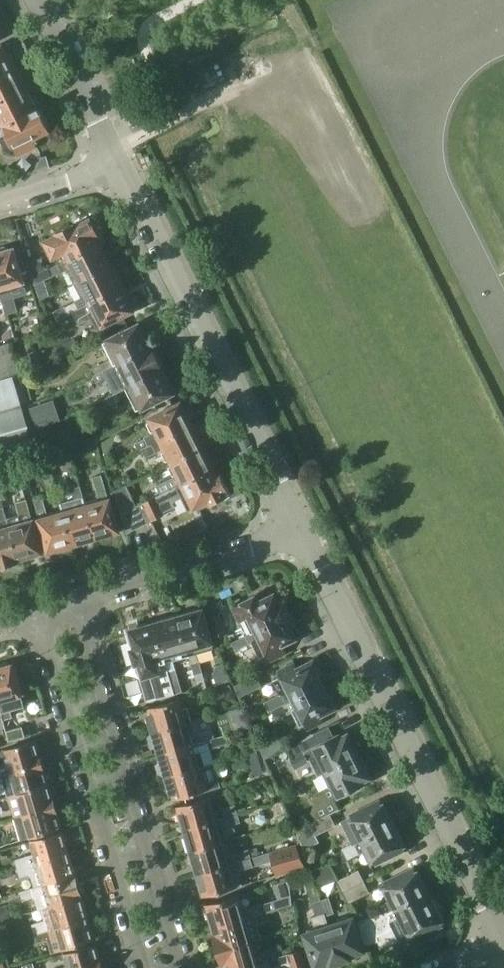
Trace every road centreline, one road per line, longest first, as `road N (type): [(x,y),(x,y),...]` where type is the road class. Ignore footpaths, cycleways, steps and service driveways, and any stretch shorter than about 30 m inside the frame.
road 1 (unclassified): [(301,530),(503,942)]
road 2 (unclassified): [(110,152),(301,530)]
road 3 (residential): [(190,967),(71,596)]
road 4 (residential): [(33,608),(140,967)]
road 5 (residential): [(301,530),(71,596)]
road 6 (unclassified): [(41,0),(110,152)]
road 7 (residential): [(0,203),(67,183),(110,152)]

